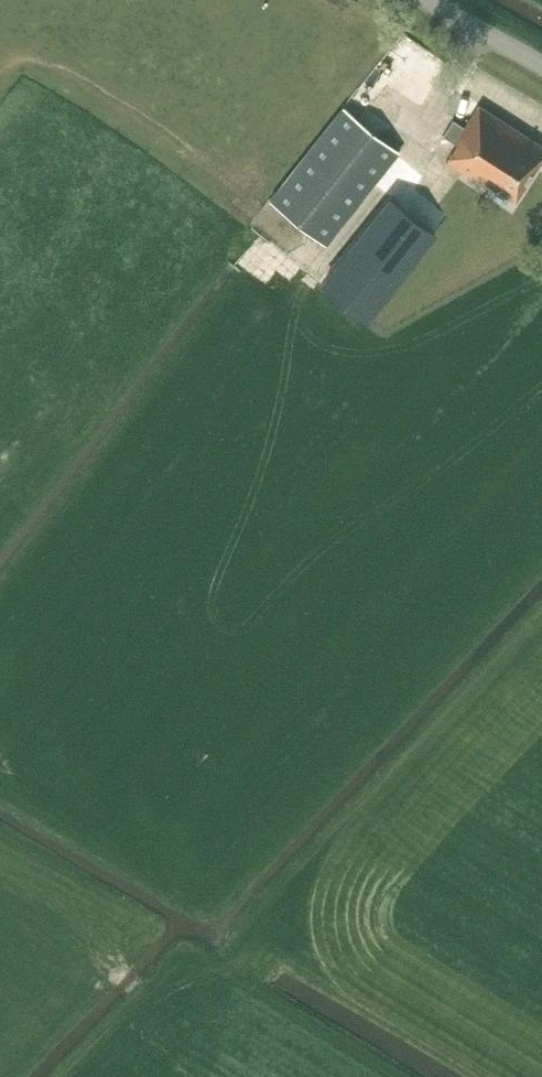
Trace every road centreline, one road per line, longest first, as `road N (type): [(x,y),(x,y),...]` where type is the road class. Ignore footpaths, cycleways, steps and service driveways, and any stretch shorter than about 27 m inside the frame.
road 1 (unclassified): [(541,66),(427,0)]

